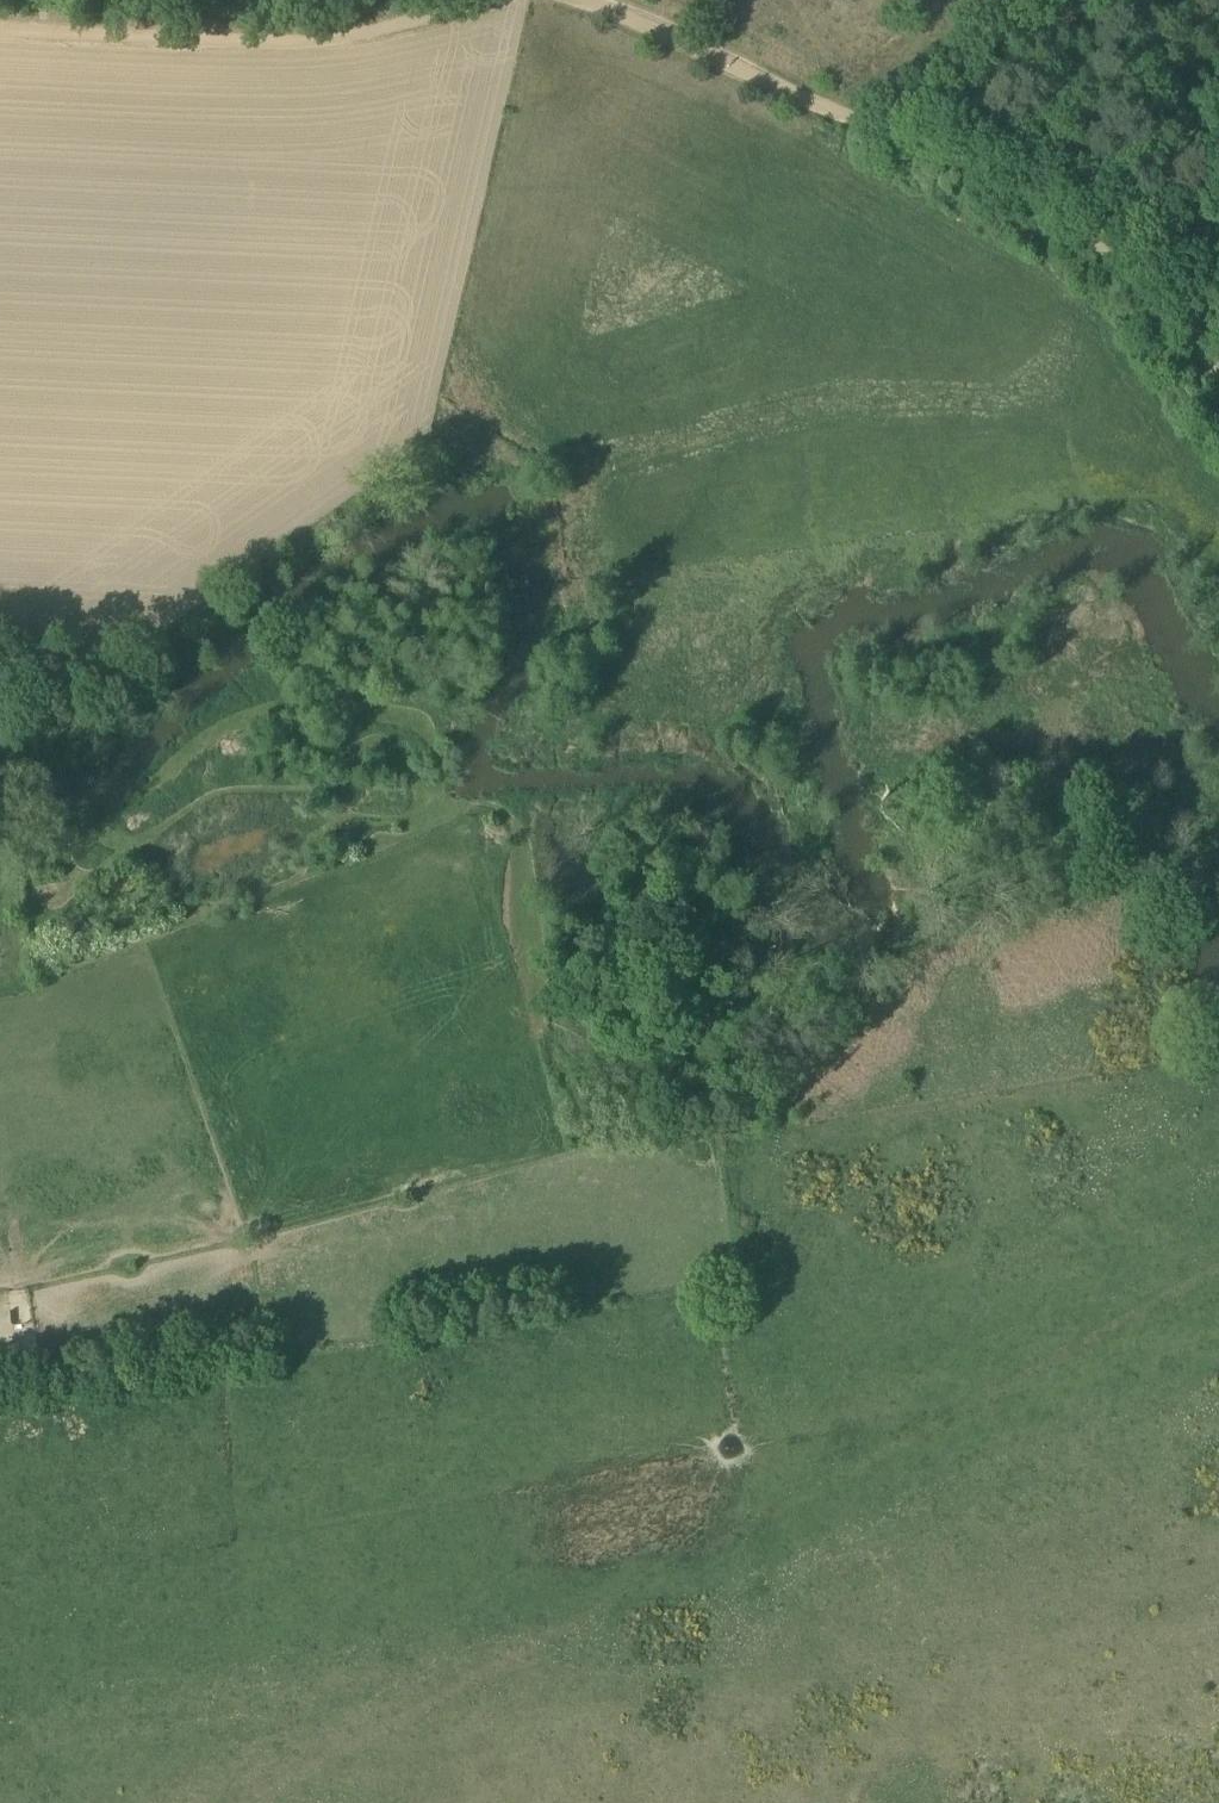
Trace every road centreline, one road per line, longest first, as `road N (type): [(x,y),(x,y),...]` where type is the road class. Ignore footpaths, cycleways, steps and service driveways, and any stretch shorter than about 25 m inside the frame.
road 1 (track): [(1218,382),(1091,242),(994,171),(886,138)]
road 2 (track): [(886,138),(579,0)]
road 3 (track): [(886,138),(1028,0)]

